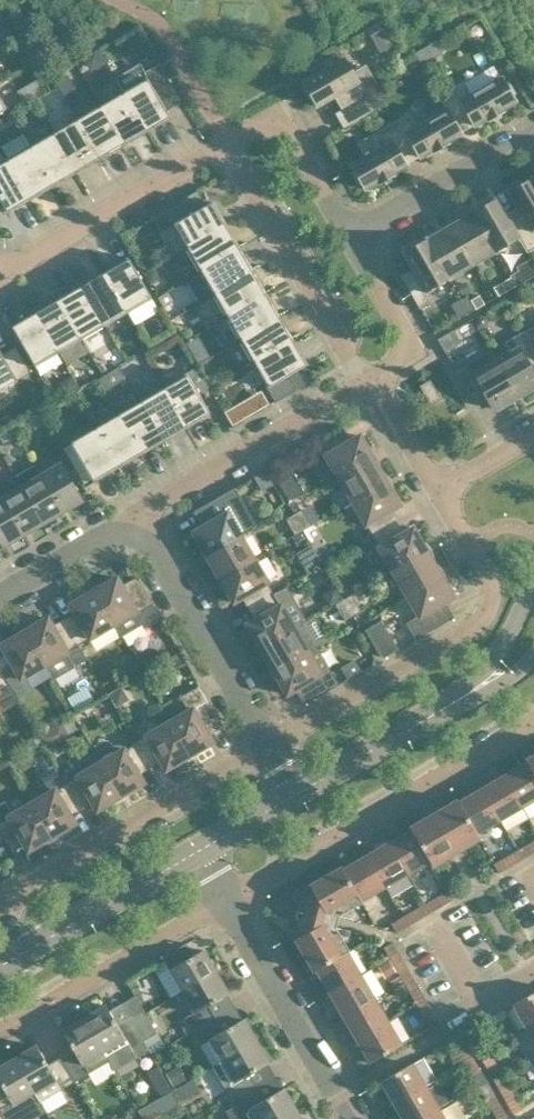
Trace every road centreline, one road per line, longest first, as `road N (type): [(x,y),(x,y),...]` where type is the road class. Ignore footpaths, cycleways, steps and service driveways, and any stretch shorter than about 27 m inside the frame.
road 1 (residential): [(266,745),(481,624),(492,584),(437,491)]
road 2 (residential): [(226,899),(533,721)]
road 3 (residential): [(266,745),(0,910)]
road 4 (tertiary): [(533,629),(502,673),(296,796)]
road 5 (residential): [(372,380),(353,364),(226,143)]
road 6 (residential): [(137,515),(372,380)]
road 7 (residential): [(266,745),(137,515)]
road 8 (residential): [(0,1026),(226,899)]
road 9 (residential): [(0,265),(226,143)]
road 10 (residential): [(353,1118),(226,899)]
road 11 (tertiary): [(199,851),(0,966)]
road 12 (residential): [(349,233),(533,126)]
road 13 (residential): [(372,380),(403,353),(402,335),(349,233)]
road 14 (residential): [(137,515),(0,592)]
road 15 (residential): [(349,233),(287,134),(255,127)]
road 16 (residential): [(437,491),(372,380)]

